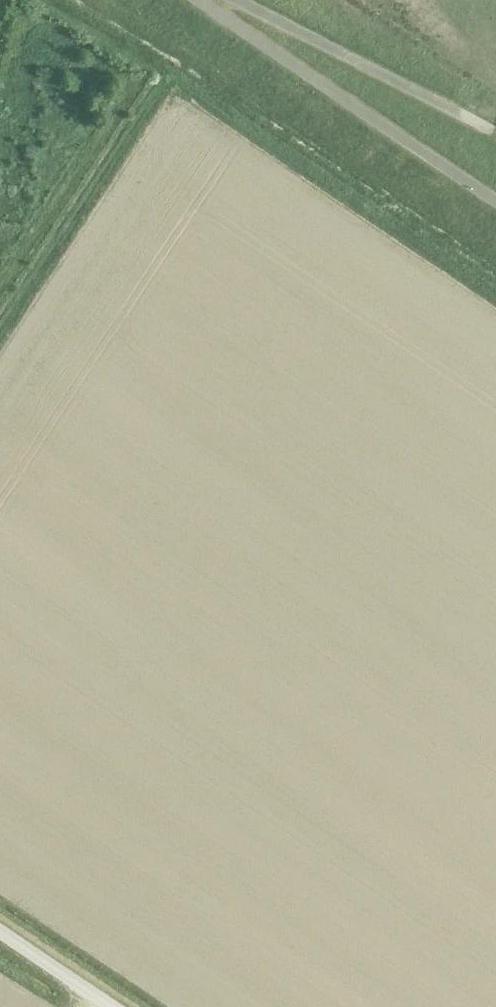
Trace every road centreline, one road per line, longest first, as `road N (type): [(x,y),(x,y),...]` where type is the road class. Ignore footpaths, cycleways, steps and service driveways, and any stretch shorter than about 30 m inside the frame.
road 1 (unclassified): [(122,1006),(0,924)]

